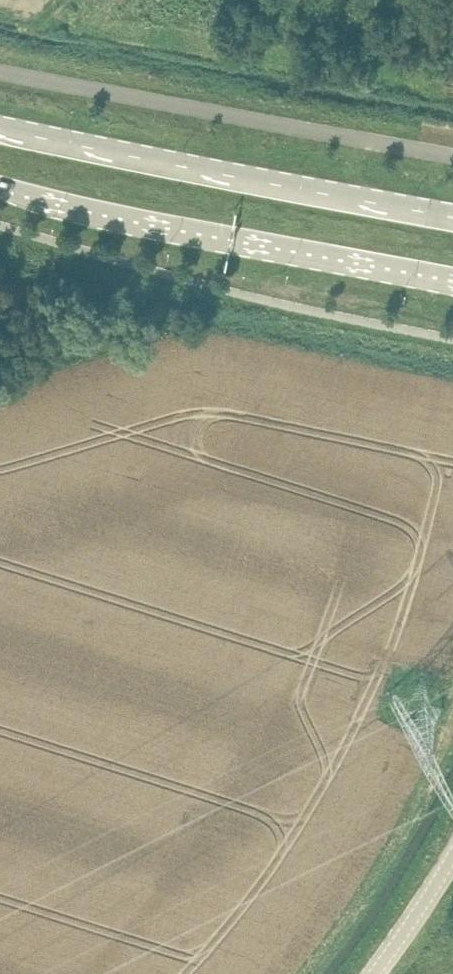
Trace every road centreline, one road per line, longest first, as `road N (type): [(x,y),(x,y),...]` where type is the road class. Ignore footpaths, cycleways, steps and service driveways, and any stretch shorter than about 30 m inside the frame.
road 1 (secondary): [(0,186),(452,281)]
road 2 (secondary): [(452,216),(0,126)]
road 3 (tertiary): [(373,973),(452,851)]

